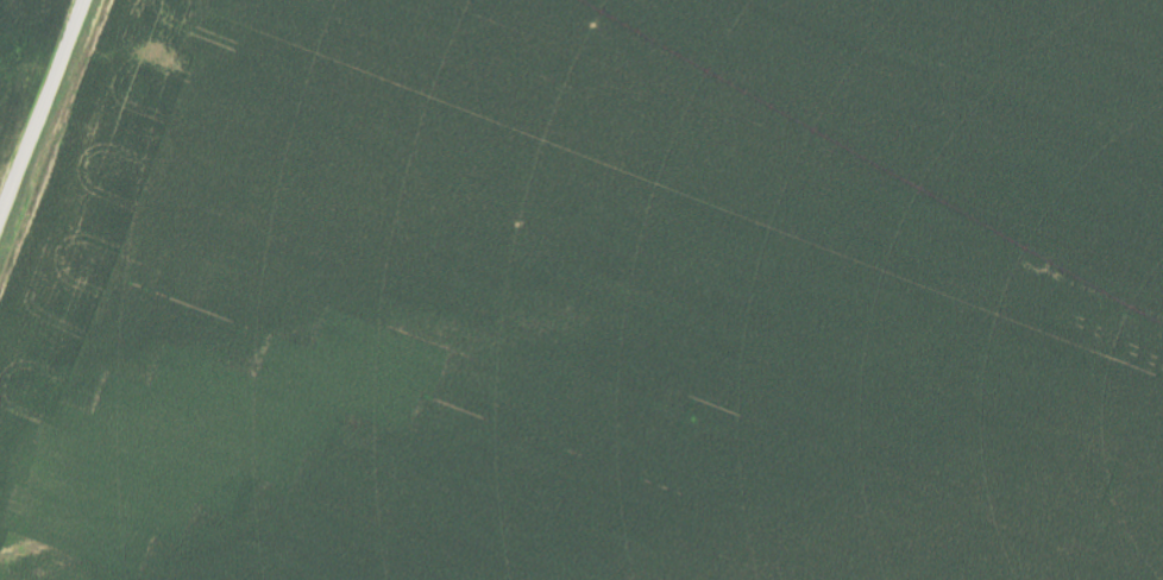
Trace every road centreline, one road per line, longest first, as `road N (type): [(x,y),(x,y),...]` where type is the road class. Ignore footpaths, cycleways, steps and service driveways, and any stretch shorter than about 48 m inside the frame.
road 1 (residential): [(87,0),(0,226)]

